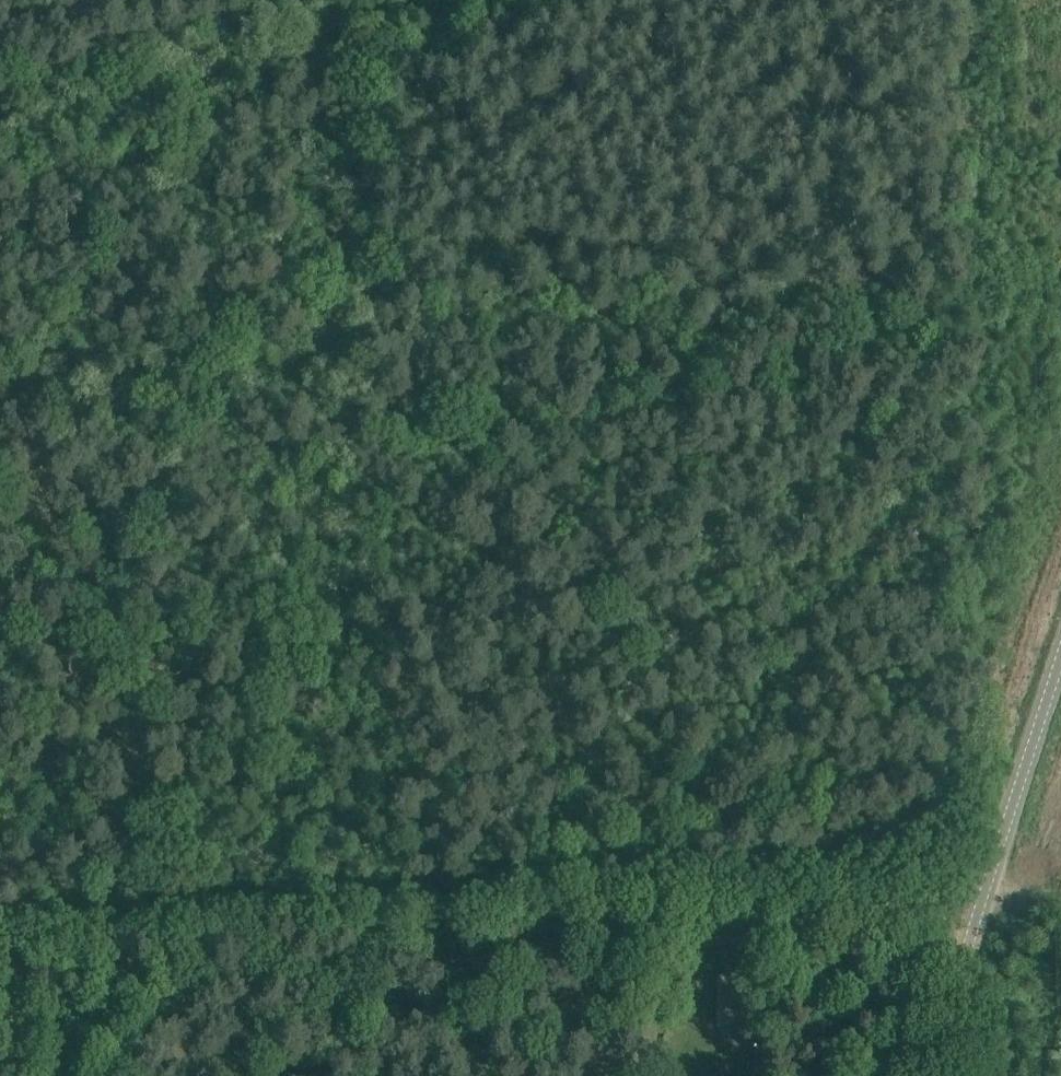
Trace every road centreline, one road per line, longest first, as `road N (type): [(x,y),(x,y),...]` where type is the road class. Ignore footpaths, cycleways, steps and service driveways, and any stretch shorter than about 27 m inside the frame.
road 1 (track): [(977,915),(801,924),(521,910),(385,916),(0,1021)]
road 2 (unclassified): [(939,1075),(977,915),(1060,658)]

